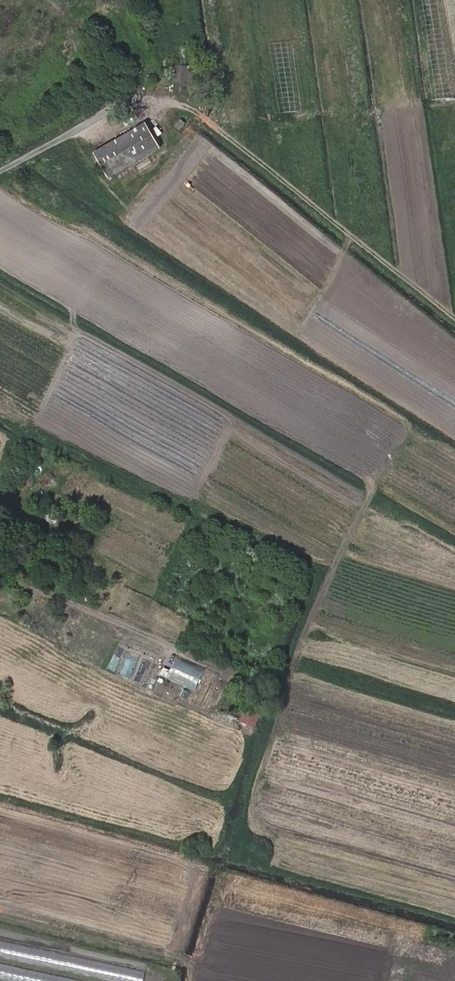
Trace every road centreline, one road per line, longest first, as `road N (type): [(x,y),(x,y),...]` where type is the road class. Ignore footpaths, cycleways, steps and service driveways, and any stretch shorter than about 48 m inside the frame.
road 1 (track): [(454,319),(191,110),(154,102),(110,113)]
road 2 (unclassified): [(0,169),(110,113)]

